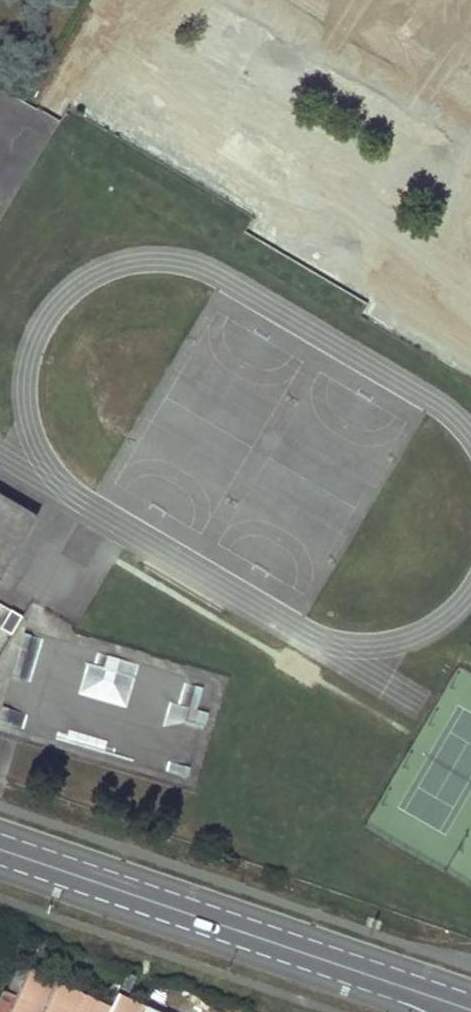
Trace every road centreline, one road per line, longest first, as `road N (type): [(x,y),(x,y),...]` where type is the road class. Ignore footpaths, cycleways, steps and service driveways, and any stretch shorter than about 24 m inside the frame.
road 1 (primary): [(470,994),(0,833)]
road 2 (primary): [(0,865),(427,1011)]

